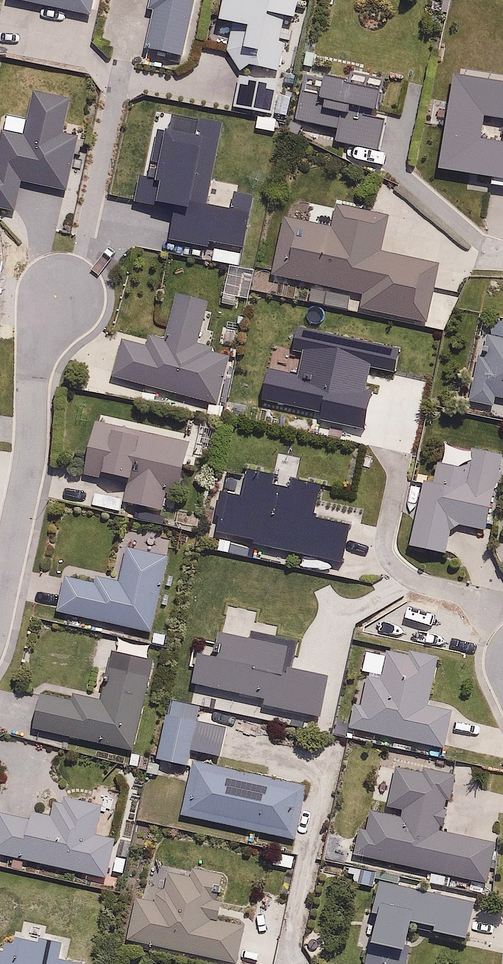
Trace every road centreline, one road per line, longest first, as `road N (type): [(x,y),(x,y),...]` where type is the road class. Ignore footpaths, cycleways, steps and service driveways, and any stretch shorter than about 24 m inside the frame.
road 1 (residential): [(0,600),(31,455),(34,368),(58,294)]

